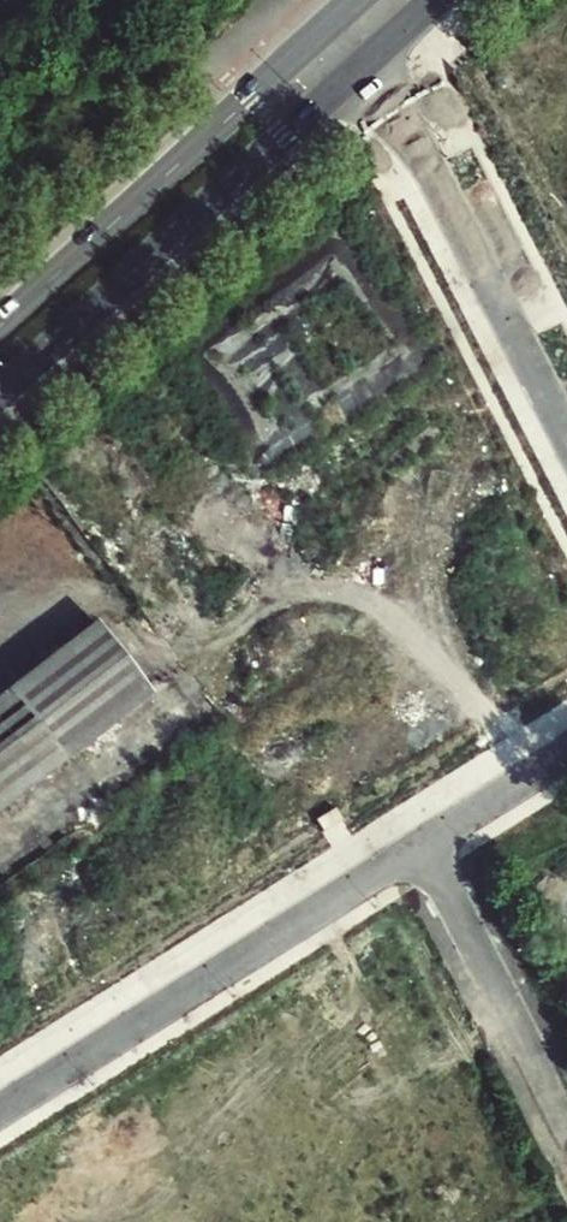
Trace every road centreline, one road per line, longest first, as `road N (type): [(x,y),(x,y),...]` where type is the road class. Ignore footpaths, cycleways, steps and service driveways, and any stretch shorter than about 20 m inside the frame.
road 1 (residential): [(0,1109),(425,841)]
road 2 (primary): [(0,401),(369,62)]
road 3 (primary): [(339,15),(0,322)]
road 4 (residential): [(369,62),(566,439)]
road 5 (residential): [(566,1124),(425,841)]
road 6 (residential): [(425,841),(566,746)]

